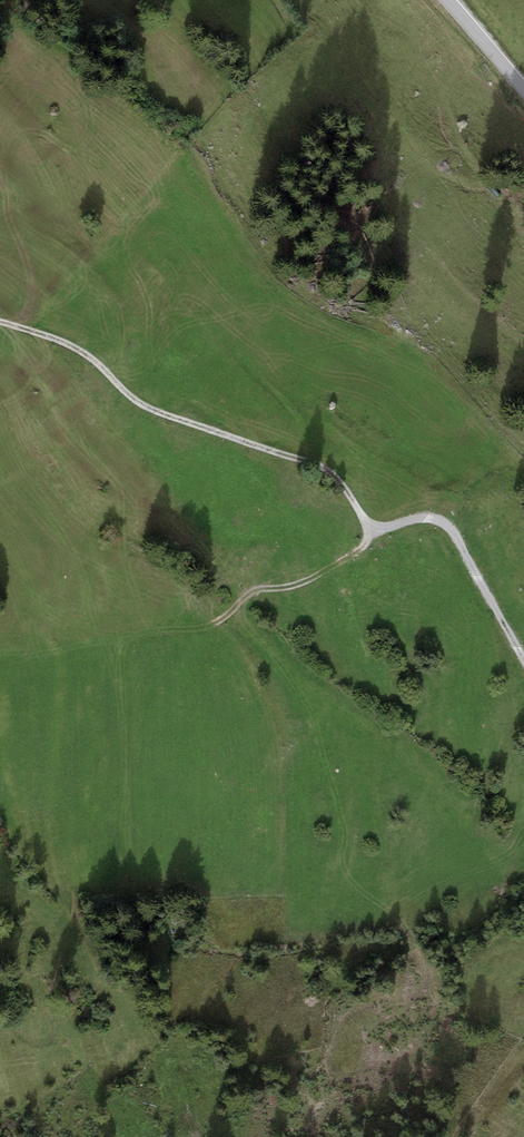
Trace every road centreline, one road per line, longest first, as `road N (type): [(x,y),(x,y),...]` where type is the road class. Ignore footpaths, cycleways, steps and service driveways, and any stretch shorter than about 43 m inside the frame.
road 1 (track): [(0,321),(77,351),(167,416),(328,470),(374,528),(441,521),(523,659)]
road 2 (track): [(166,629),(213,624),(247,593),(302,583),(359,548),(374,528)]

